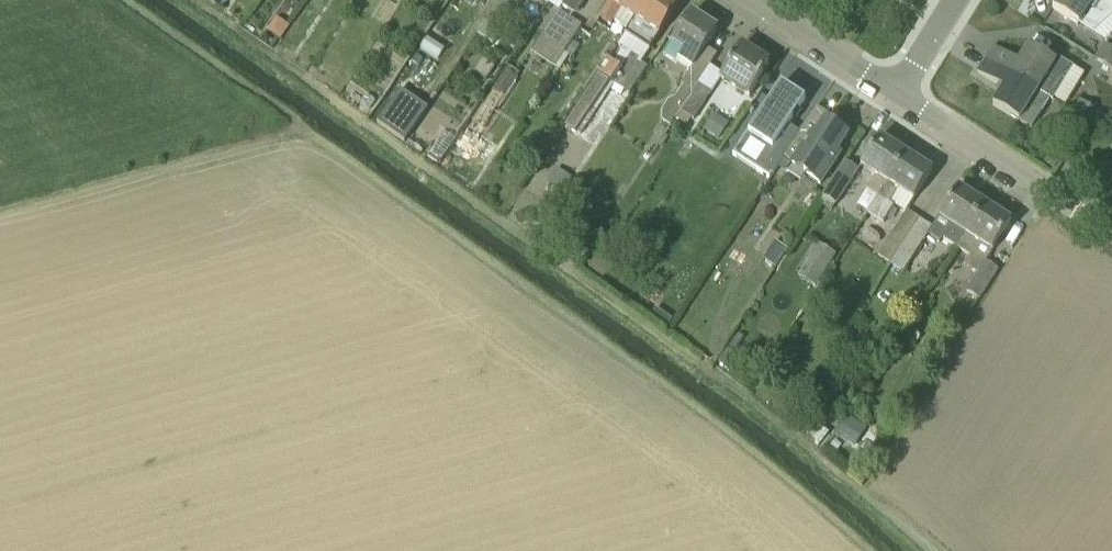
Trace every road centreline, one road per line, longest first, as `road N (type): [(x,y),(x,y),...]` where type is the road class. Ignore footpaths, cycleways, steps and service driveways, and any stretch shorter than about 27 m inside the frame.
road 1 (unclassified): [(1111,244),(897,105)]
road 2 (residential): [(897,105),(738,0)]
road 3 (residential): [(897,105),(960,0)]

